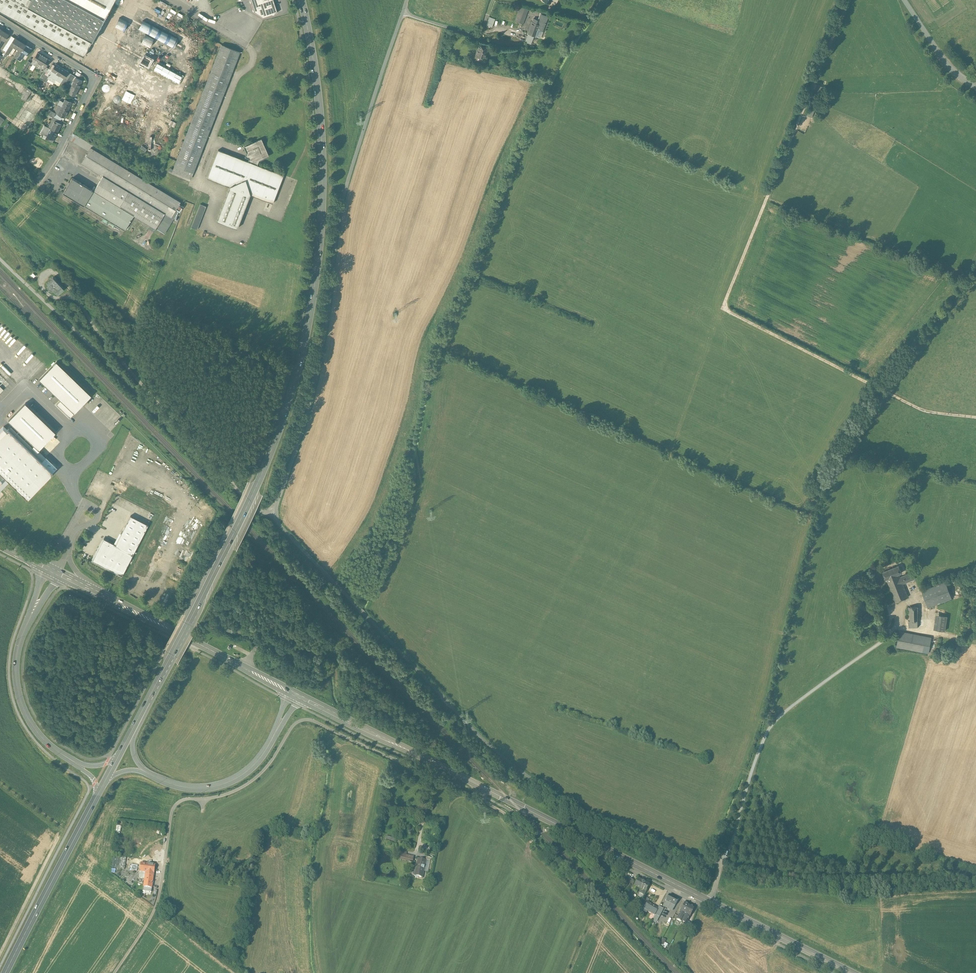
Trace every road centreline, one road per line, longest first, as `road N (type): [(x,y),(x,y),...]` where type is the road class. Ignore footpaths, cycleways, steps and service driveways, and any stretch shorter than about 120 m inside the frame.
road 1 (primary): [(303,0),(322,131),(306,337),(261,475),(153,691)]
road 2 (primary): [(296,693),(853,972)]
road 3 (track): [(718,861),(608,823),(507,760),(276,519)]
road 4 (track): [(276,519),(313,398),(338,223),(406,0)]
road 5 (track): [(454,773),(425,777),(317,721),(300,721),(252,781),(177,803),(153,913),(114,972)]
road 6 (track): [(718,861),(773,724),(889,636),(902,609),(919,600),(922,627),(910,629)]
road 7 (track): [(233,485),(61,278),(47,271),(44,287),(63,298)]
road 8 (track): [(486,788),(484,801),(654,972)]
road 9 (residential): [(0,18),(91,74),(48,167)]
road 10 (primary): [(62,753),(32,721),(18,685),(18,658),(54,569)]
road 11 (primary): [(119,602),(296,693)]
road 12 (primary): [(97,795),(7,972)]
road 13 (primary): [(151,773),(201,787),(244,773),(263,754),(296,693)]
road 14 (track): [(0,957),(60,835)]

